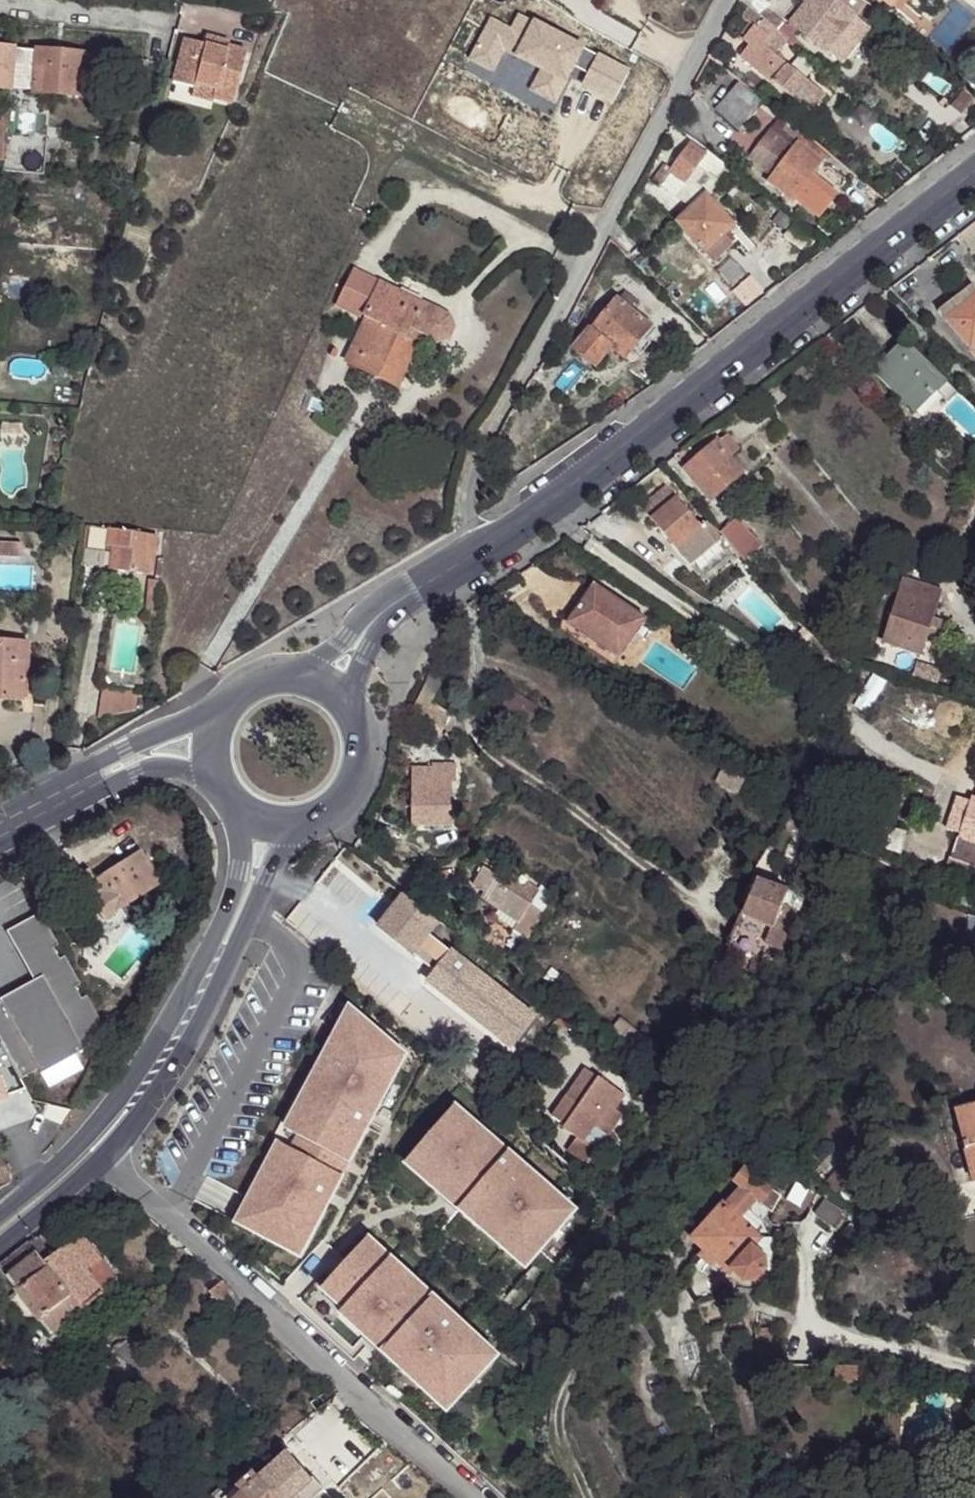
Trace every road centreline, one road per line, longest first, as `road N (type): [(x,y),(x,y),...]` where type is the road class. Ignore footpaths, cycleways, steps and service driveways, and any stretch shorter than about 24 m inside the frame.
road 1 (secondary): [(974,171),(632,439),(470,551)]
road 2 (residential): [(726,0),(474,468),(470,551)]
road 3 (residential): [(102,1152),(471,1497)]
road 4 (tertiary): [(225,797),(239,833),(238,877),(205,962),(95,1128),(0,1209)]
road 5 (tertiary): [(102,1152),(180,1059),(292,823)]
road 6 (residential): [(974,1376),(814,1329),(804,1278),(809,1244)]
road 7 (secondary): [(222,705),(151,732),(0,811)]
road 8 (secondary): [(0,846),(133,775),(163,767),(214,780)]
road 9 (secondary): [(438,572),(390,594),(299,676)]
road 10 (secondary): [(349,715),(362,659),(438,572)]
road 11 (residential): [(0,4),(166,18)]
road 12 (secondary): [(292,823),(325,811),(349,784),(357,749),(349,715)]
road 13 (tertiary): [(0,1244),(102,1152)]

